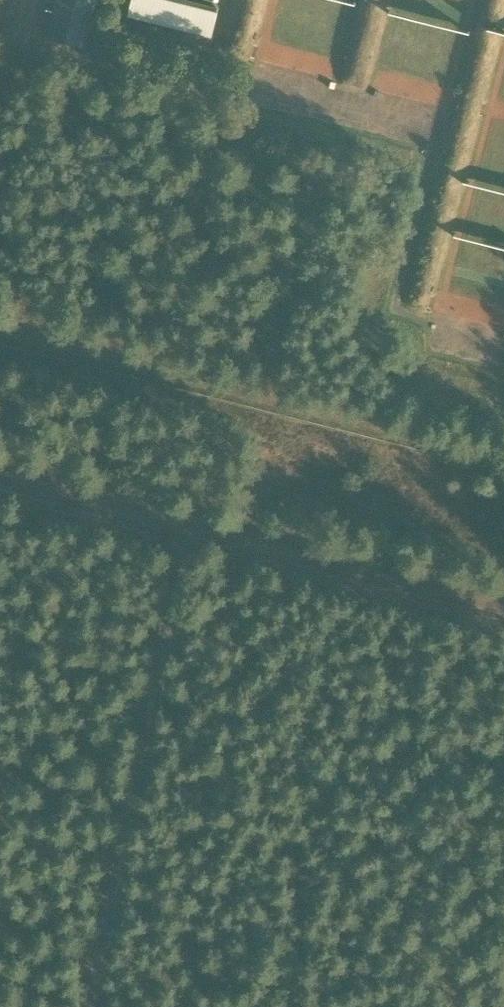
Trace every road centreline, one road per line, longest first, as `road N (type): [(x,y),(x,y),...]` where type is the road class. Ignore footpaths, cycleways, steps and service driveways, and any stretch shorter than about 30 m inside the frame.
road 1 (track): [(0,479),(503,604)]

